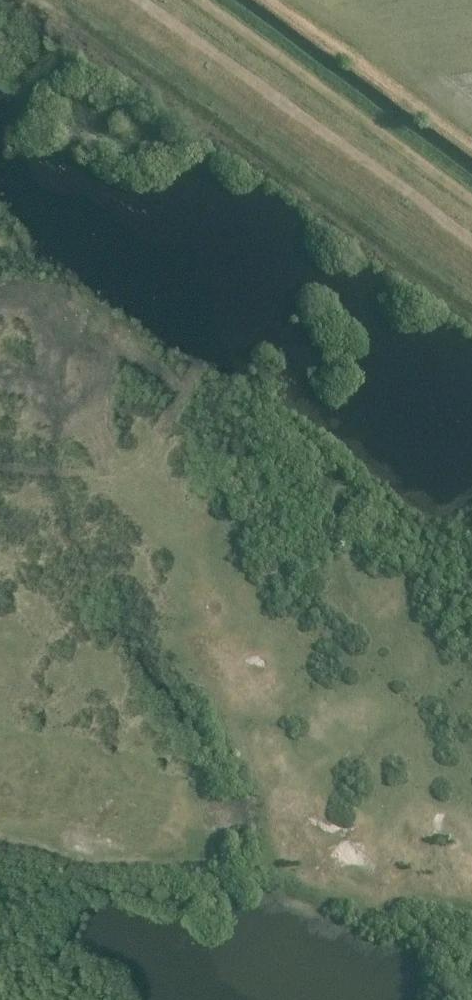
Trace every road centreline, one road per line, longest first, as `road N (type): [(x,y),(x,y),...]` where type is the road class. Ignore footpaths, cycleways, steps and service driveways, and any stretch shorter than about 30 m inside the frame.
road 1 (track): [(148,0),(471,237)]

